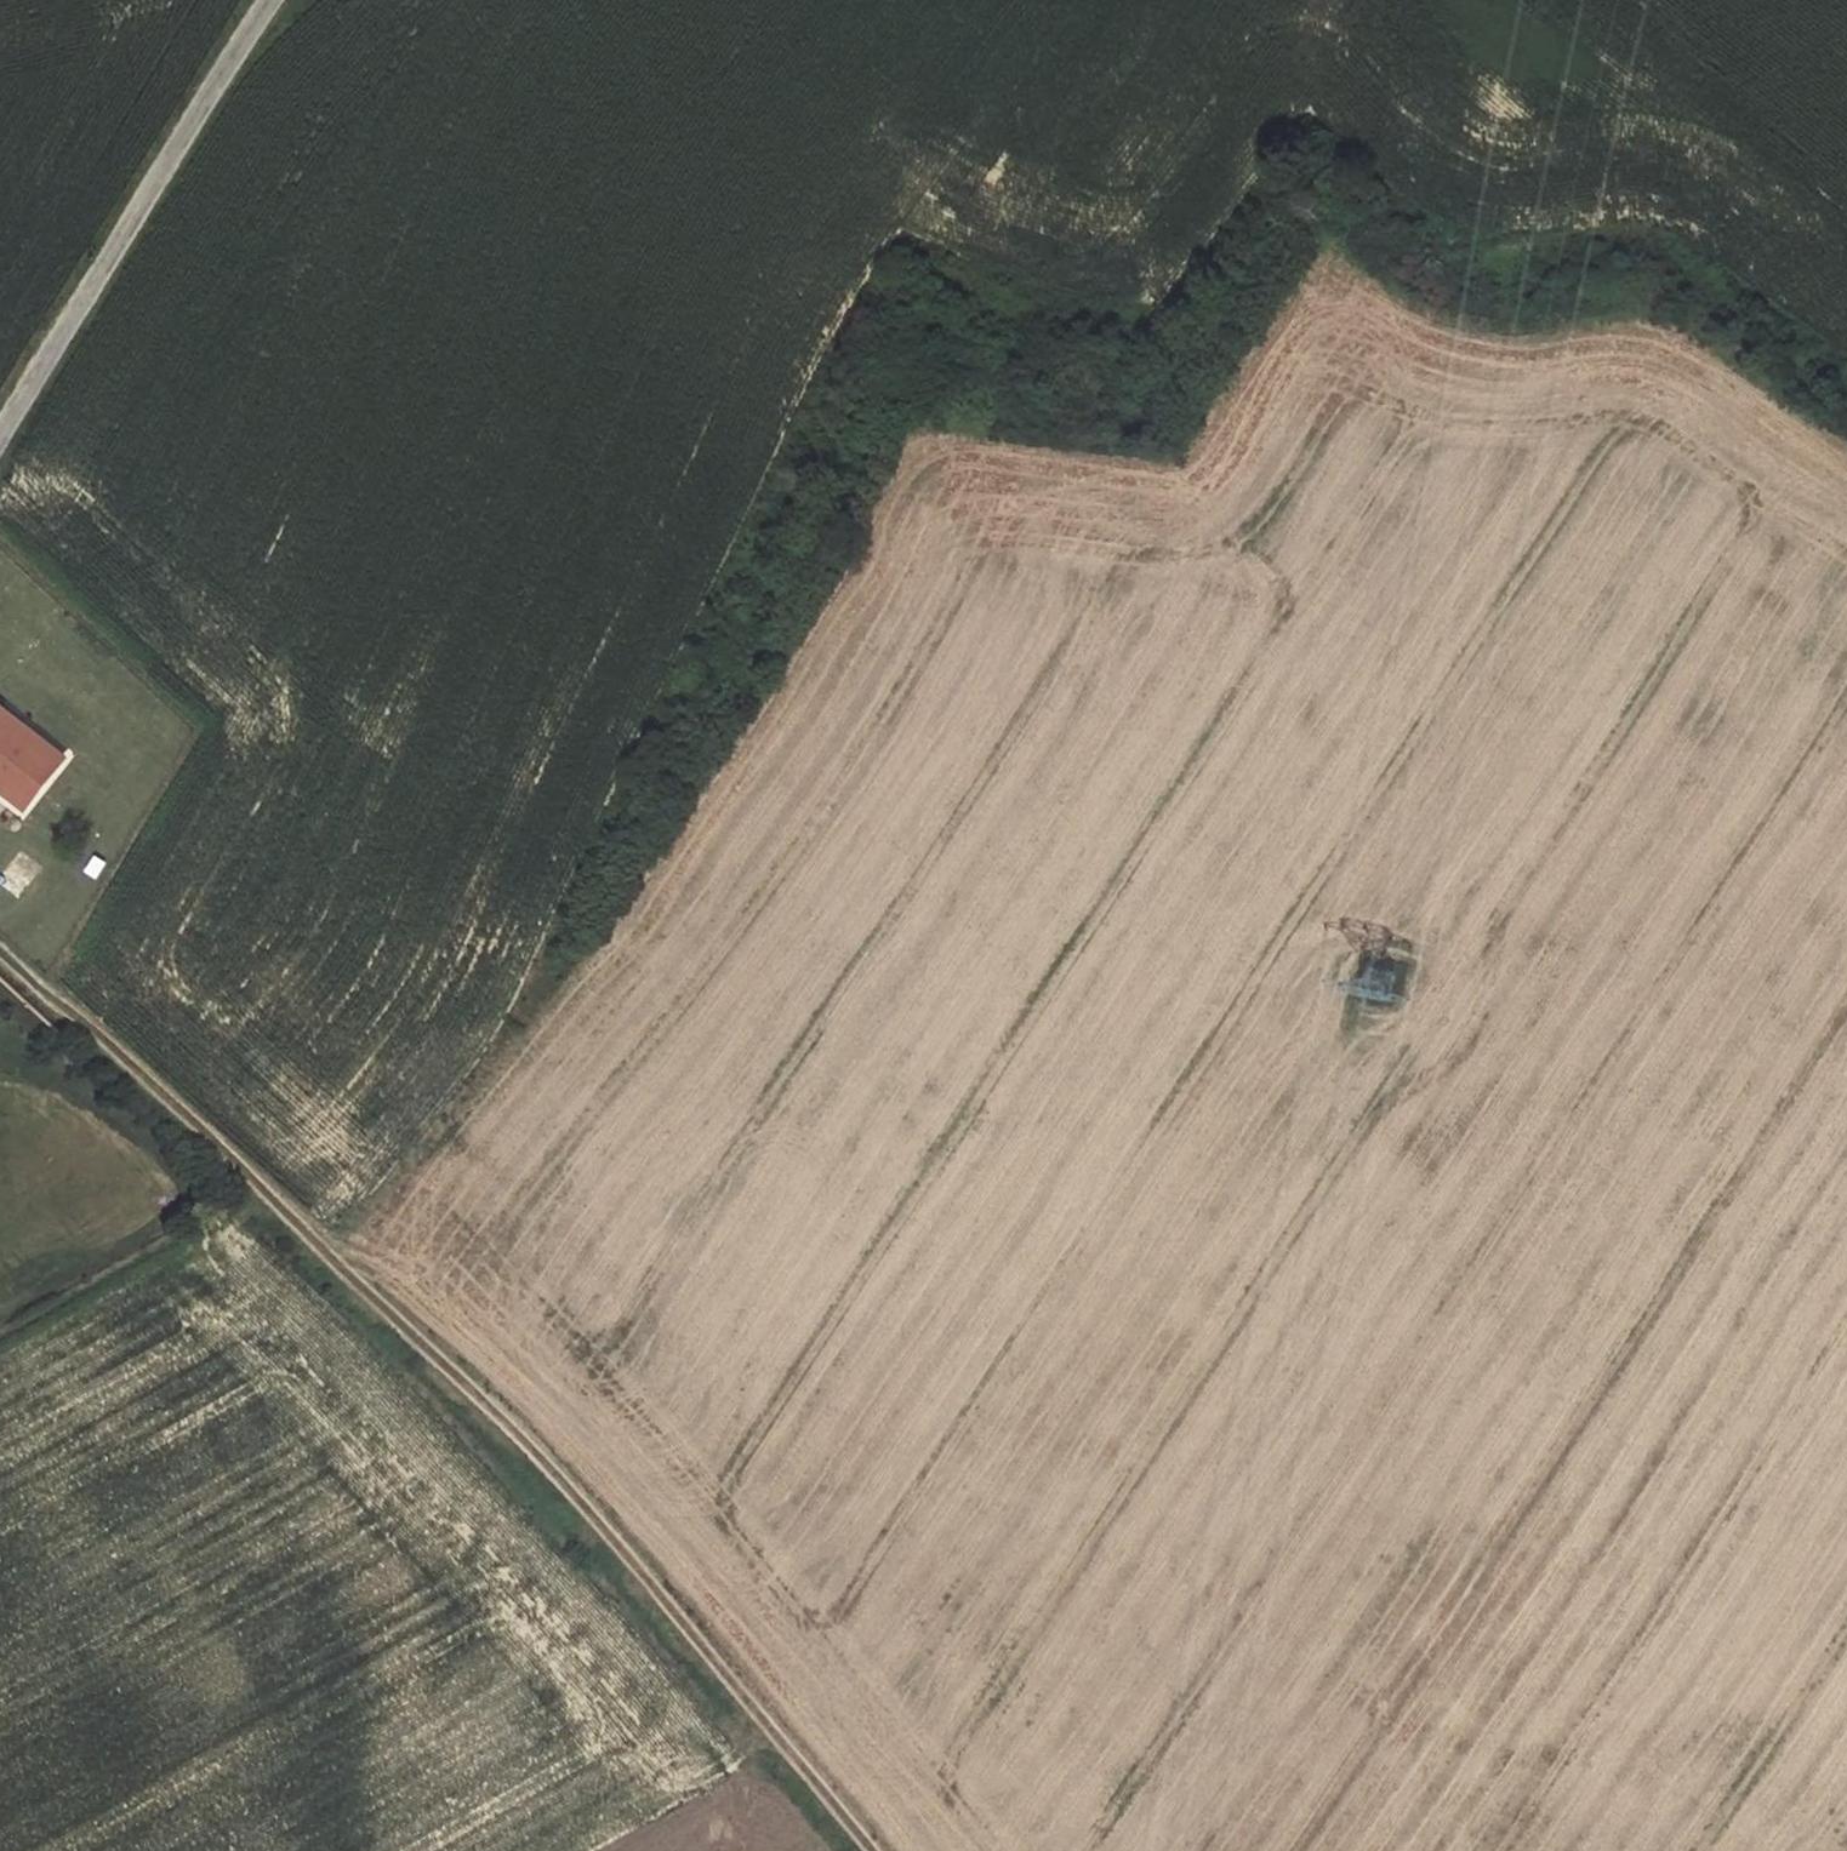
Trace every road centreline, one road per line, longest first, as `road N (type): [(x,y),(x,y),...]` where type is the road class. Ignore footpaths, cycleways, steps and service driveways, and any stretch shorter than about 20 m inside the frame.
road 1 (track): [(869,1850),(559,1485),(0,948)]
road 2 (unclassified): [(0,434),(267,0)]

